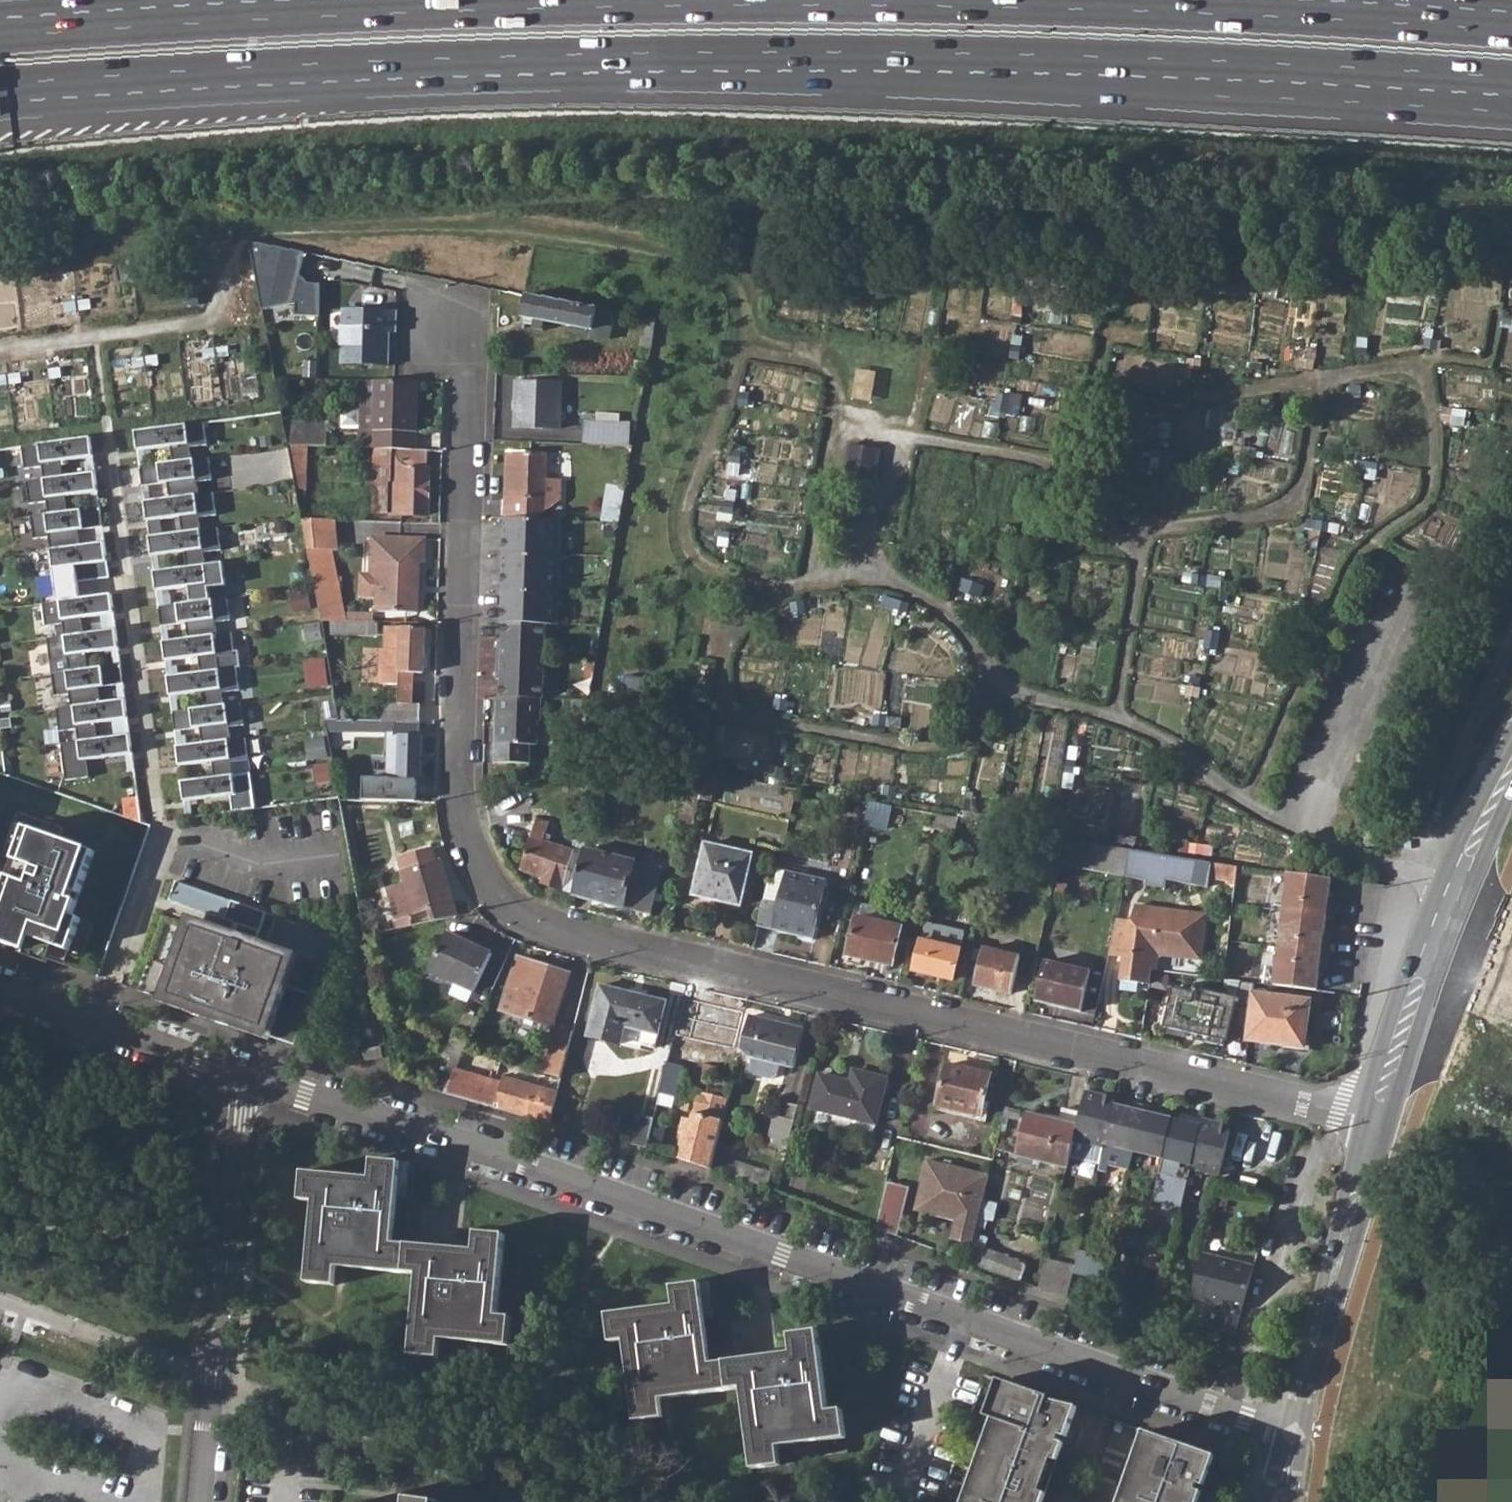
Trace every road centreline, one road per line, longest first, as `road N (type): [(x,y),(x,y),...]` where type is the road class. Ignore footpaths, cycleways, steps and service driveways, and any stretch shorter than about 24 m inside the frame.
road 1 (motorway): [(0,84),(383,57),(780,49),(1511,74)]
road 2 (motorway): [(1511,31),(1244,15),(781,5),(382,14),(0,38)]
road 3 (residential): [(457,328),(466,385),(458,805),(471,854),(515,912),(553,928),(1376,1119)]
road 4 (residential): [(1294,1436),(523,1162),(258,1079)]
road 5 (tertiary): [(1511,775),(1460,874),(1376,1119)]
road 6 (tertiary): [(1376,1119),(1294,1436)]
road 7 (residential): [(211,1376),(246,1103),(258,1079)]
road 8 (residential): [(258,1079),(0,987)]
road 9 (residential): [(0,1301),(211,1376)]
road 10 (residential): [(199,1501),(211,1376)]

